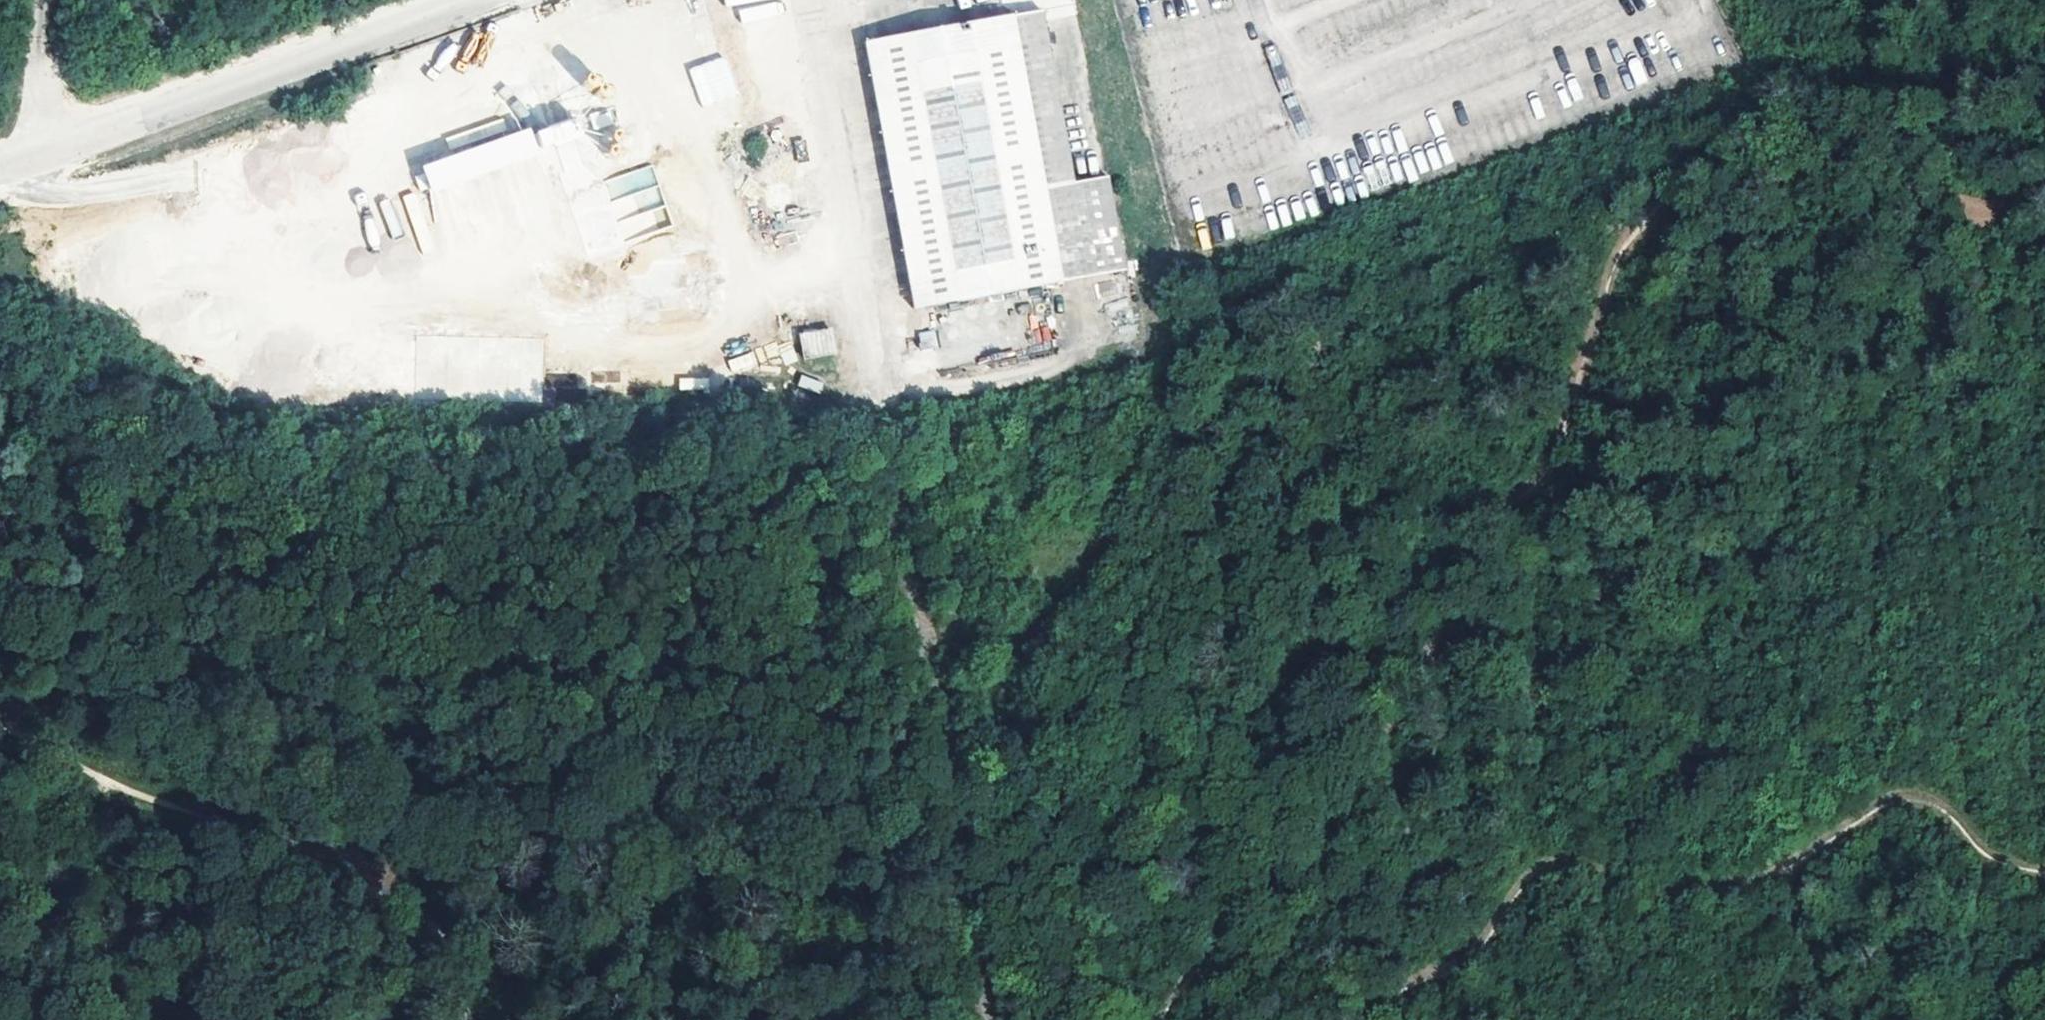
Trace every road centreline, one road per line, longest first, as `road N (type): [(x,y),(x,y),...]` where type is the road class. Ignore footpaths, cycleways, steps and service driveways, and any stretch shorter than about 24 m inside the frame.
road 1 (track): [(990,1019),(883,431)]
road 2 (unclassified): [(0,168),(465,0)]

